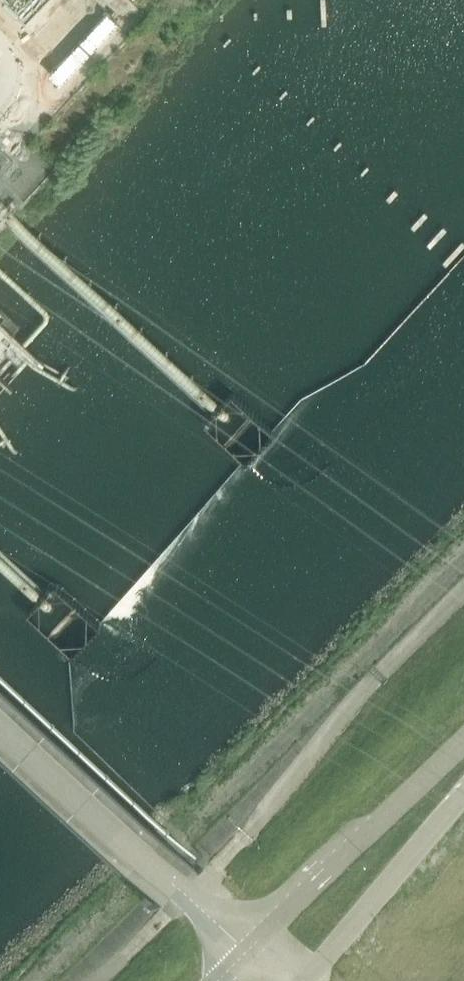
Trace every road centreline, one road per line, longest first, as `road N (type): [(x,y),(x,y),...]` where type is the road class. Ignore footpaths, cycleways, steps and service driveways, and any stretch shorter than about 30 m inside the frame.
road 1 (tertiary): [(463,740),(247,947)]
road 2 (tertiary): [(310,980),(463,800)]

